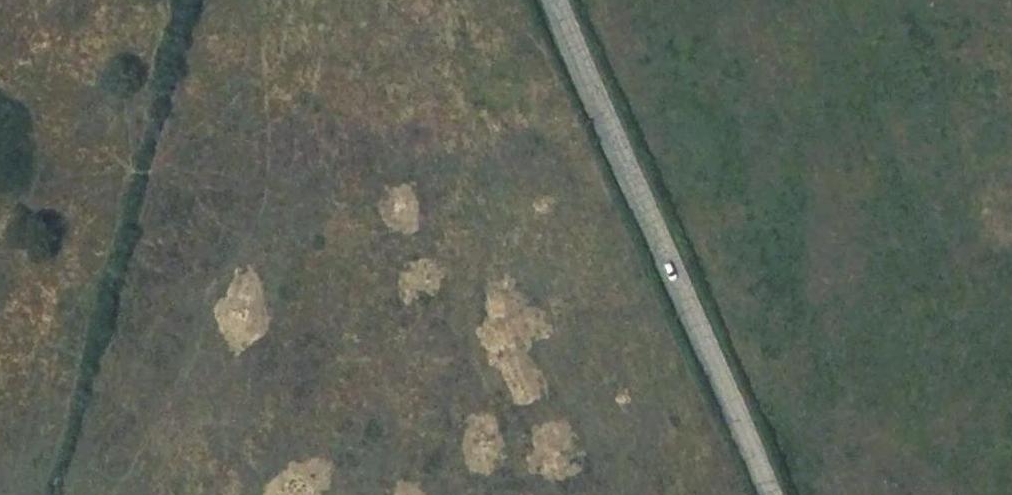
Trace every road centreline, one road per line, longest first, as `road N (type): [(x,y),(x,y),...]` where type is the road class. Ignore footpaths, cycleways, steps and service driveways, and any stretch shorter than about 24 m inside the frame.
road 1 (unclassified): [(549,0),(763,494)]

